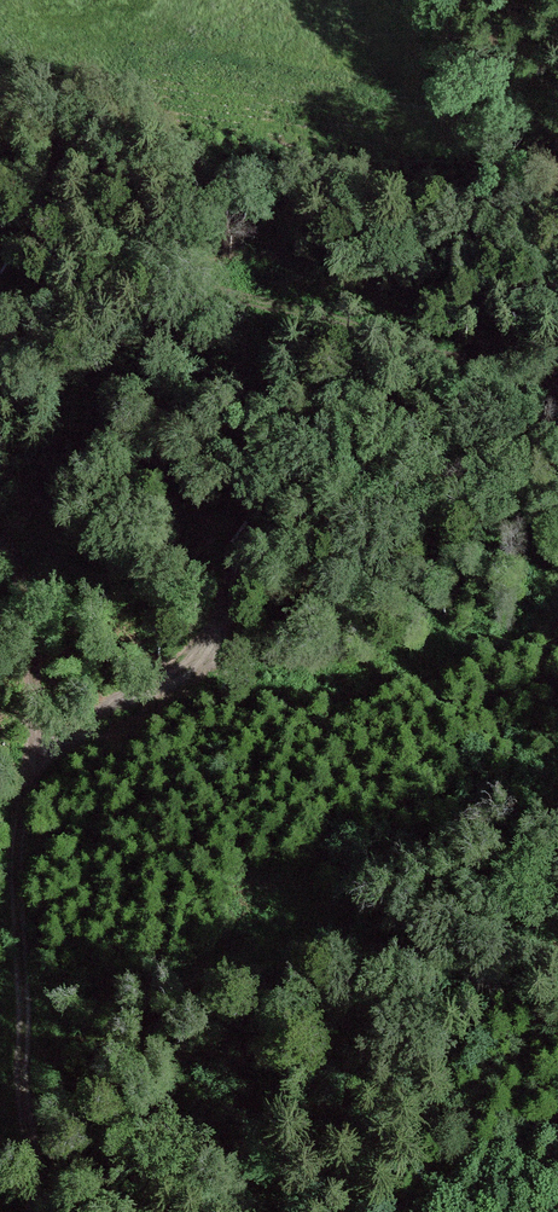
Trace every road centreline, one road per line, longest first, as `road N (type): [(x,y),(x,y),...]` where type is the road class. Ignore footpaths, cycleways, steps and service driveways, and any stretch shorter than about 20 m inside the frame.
road 1 (track): [(0,542),(19,586),(54,1211)]
road 2 (track): [(25,750),(102,713),(273,515),(491,449),(557,393)]

